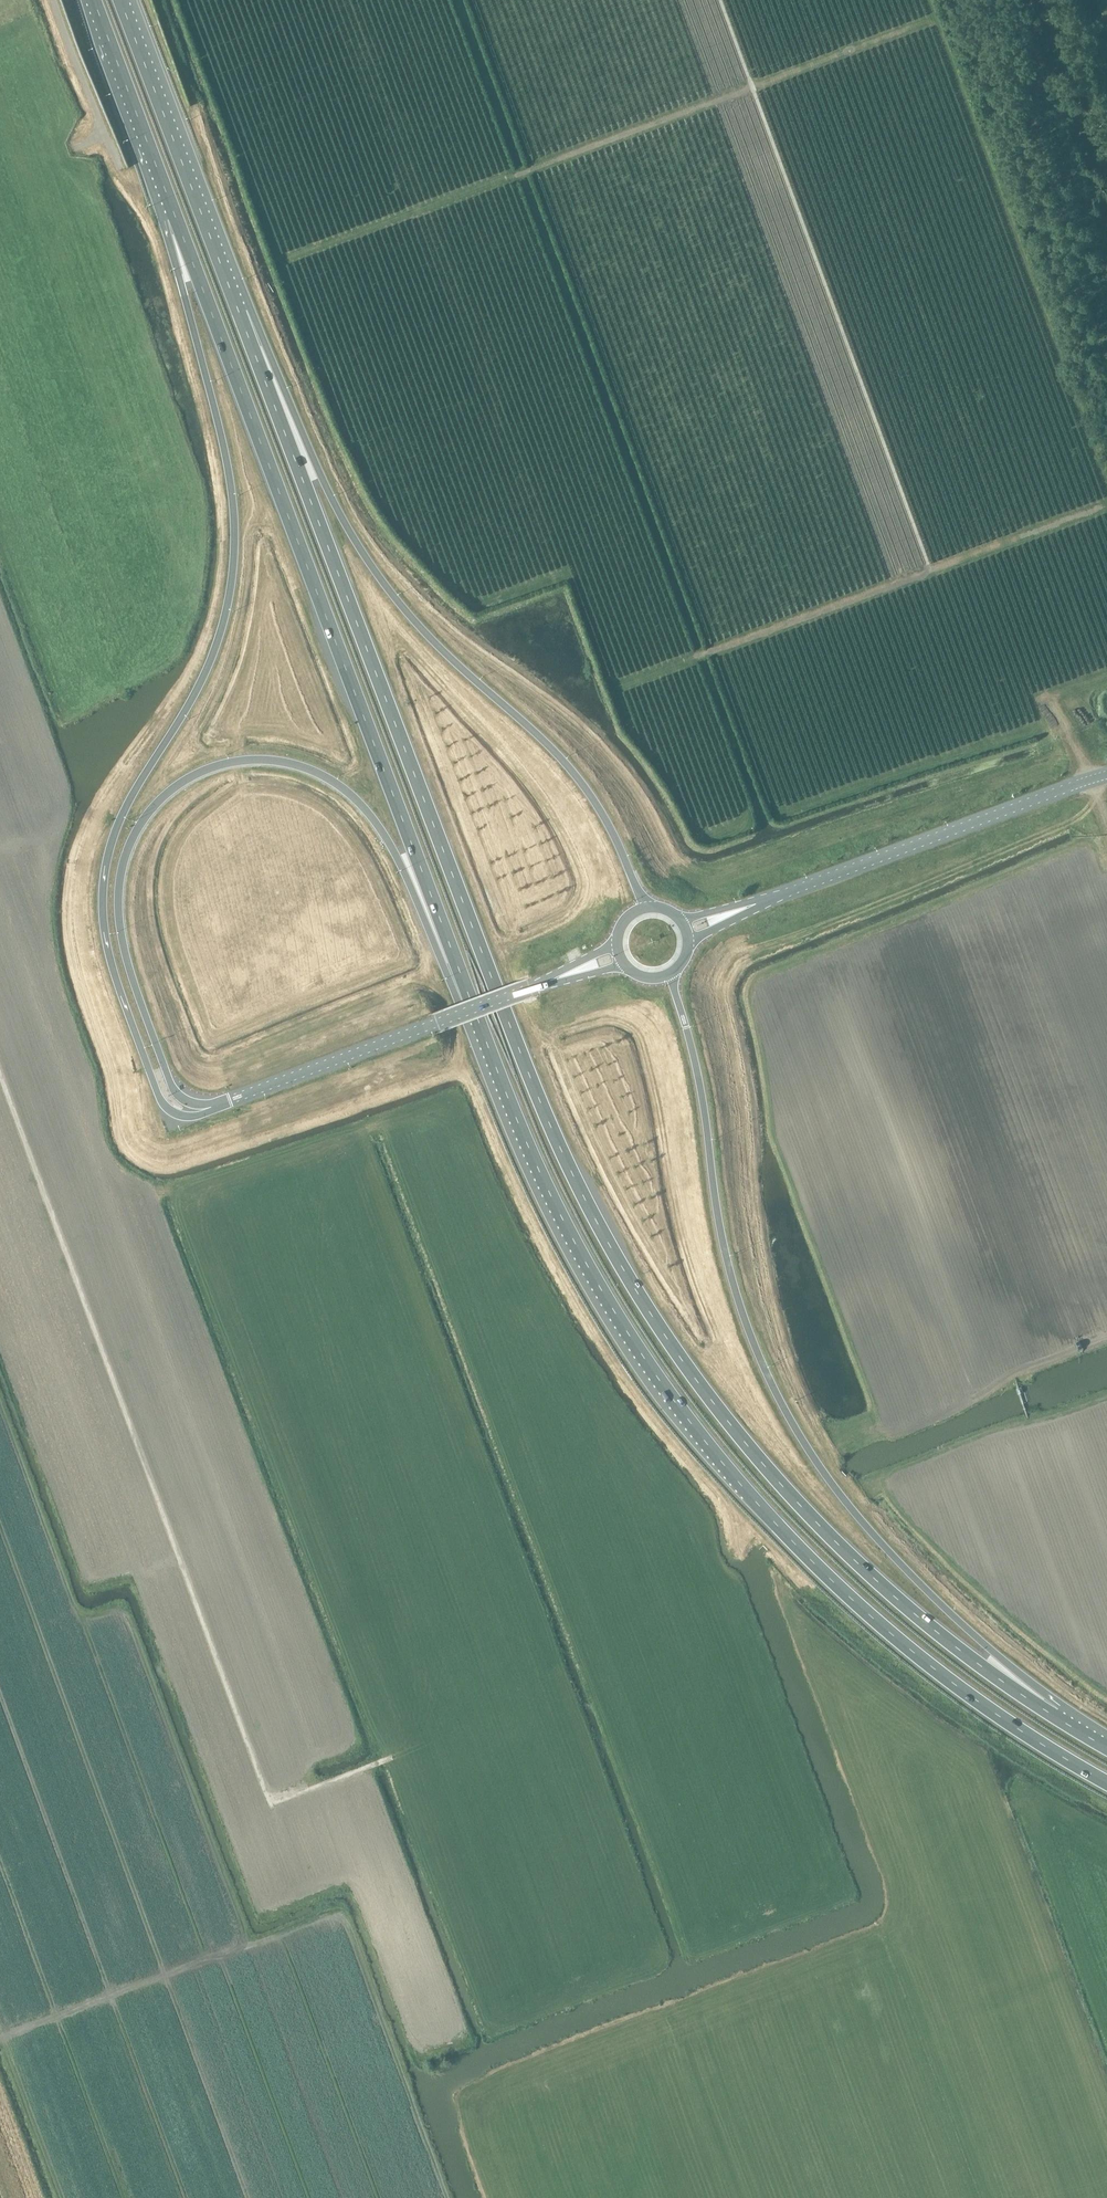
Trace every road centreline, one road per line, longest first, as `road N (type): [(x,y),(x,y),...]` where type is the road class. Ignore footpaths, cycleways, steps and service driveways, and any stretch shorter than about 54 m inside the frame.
road 1 (trunk): [(1072,1725),(938,1633),(808,1513),(699,1383),(605,1236),(497,991),(245,322)]
road 2 (trunk): [(160,181),(229,463),(234,561),(206,673),(119,822),(102,914),(117,984),(166,1107),(201,1114),(230,1100)]
road 3 (trunk): [(481,1030),(586,1262),(643,1357),(732,1474),(913,1652),(1106,1781)]
road 4 (trunk): [(160,181),(481,1030)]
road 5 (trunk): [(1072,1725),(880,1543),(821,1468),(776,1394),(724,1248),(699,1079),(670,973)]
road 6 (trunk): [(230,1100),(195,1103),(169,1080),(129,973),(118,908),(125,859),(147,814),(176,785),(215,766),(251,759),(300,765),(357,799),(390,842),(481,1030)]
road 7 (trunk): [(648,907),(604,815),(566,763),(437,646),(371,568),(245,322)]
road 8 (tertiary): [(1106,775),(686,931)]
road 9 (trunk): [(619,956),(230,1100)]
road 10 (trunk): [(245,322),(121,0)]
road 11 (trunk): [(94,0),(160,181)]
road 12 (track): [(1047,705),(1085,766),(1106,826)]

